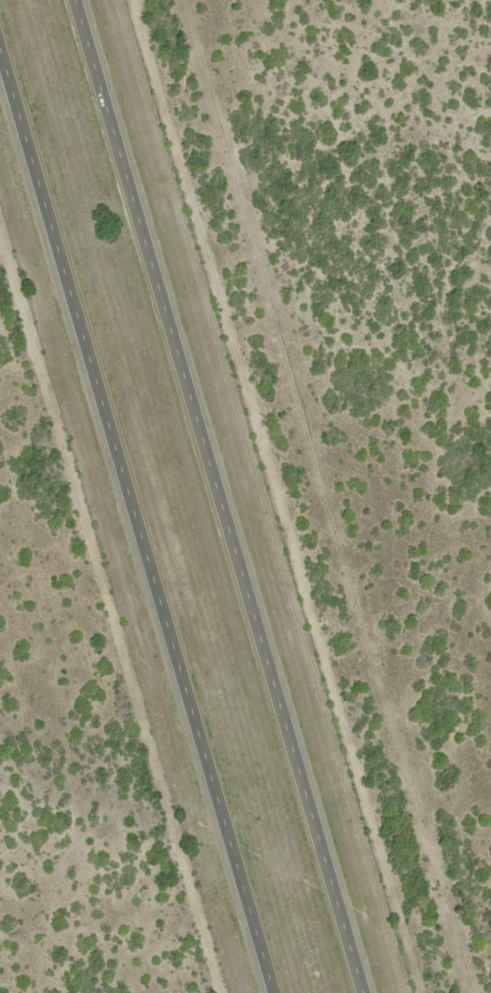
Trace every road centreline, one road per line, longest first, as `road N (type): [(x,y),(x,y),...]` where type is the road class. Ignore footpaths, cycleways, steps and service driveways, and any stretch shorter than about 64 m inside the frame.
road 1 (trunk): [(368,992),(81,0)]
road 2 (trunk): [(0,34),(275,992)]

